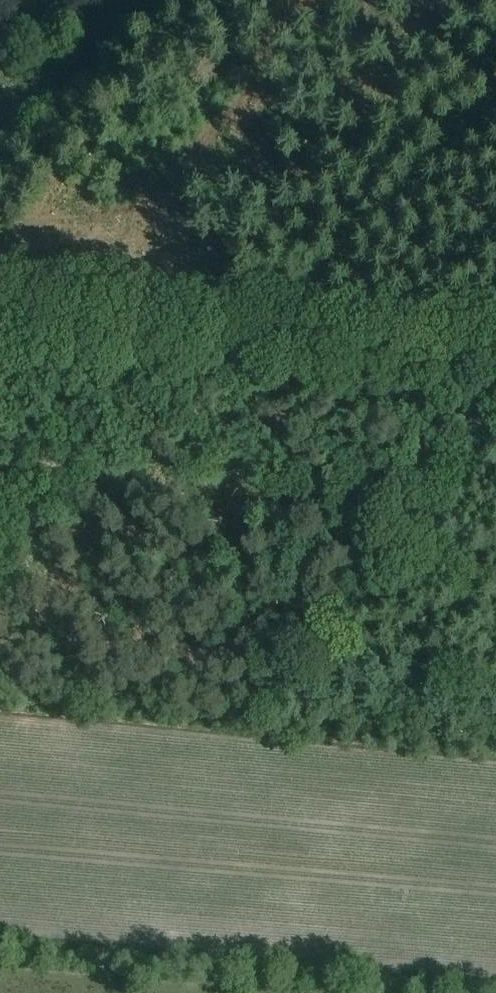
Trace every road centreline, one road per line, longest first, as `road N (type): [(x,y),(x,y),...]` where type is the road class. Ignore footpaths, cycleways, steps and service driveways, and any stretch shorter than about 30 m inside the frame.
road 1 (track): [(0,316),(495,357)]

